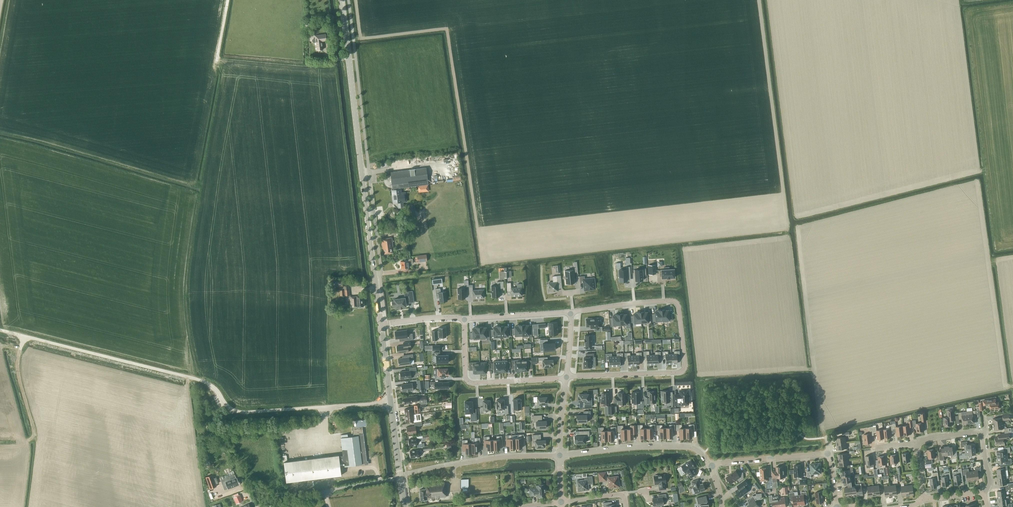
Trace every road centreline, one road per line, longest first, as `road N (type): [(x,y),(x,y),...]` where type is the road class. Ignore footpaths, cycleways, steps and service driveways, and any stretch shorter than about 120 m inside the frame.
road 1 (tertiary): [(381,324),(341,0)]
road 2 (residential): [(567,377),(682,370),(679,311),(671,301)]
road 3 (residential): [(567,377),(470,381),(464,319)]
road 4 (residential): [(712,466),(678,447),(560,455)]
road 5 (tertiary): [(400,477),(381,324)]
road 6 (residential): [(269,506),(400,477)]

